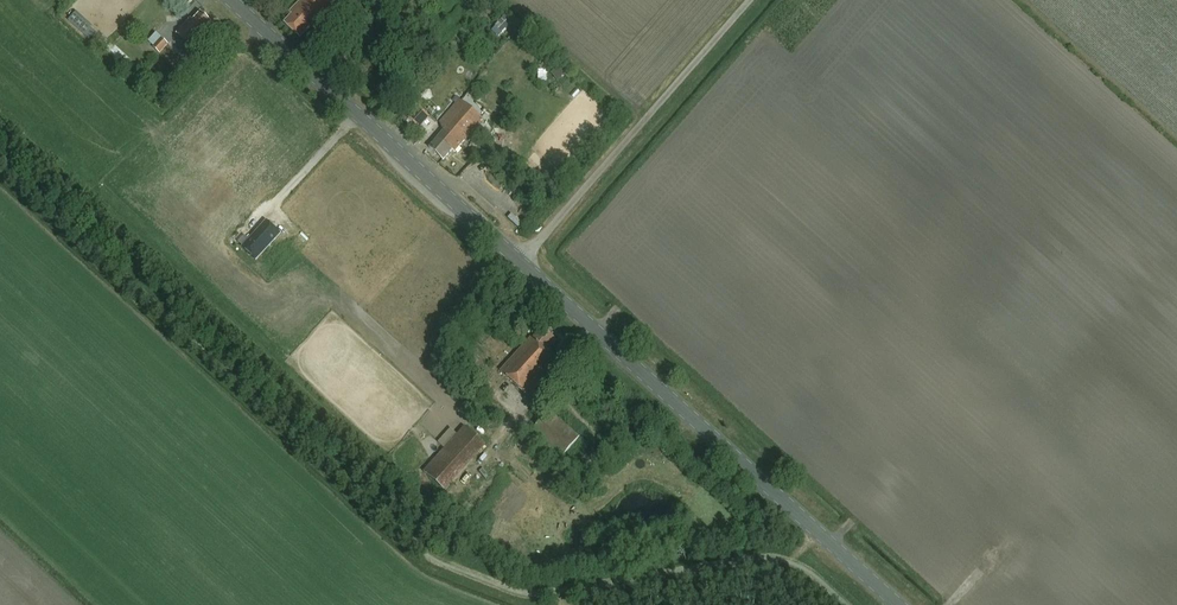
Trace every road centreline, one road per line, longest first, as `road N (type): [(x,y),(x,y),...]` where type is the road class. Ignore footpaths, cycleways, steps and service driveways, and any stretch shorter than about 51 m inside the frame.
road 1 (secondary): [(899,604),(521,264)]
road 2 (secondary): [(521,264),(231,0)]
road 3 (unclassified): [(521,264),(752,0)]

